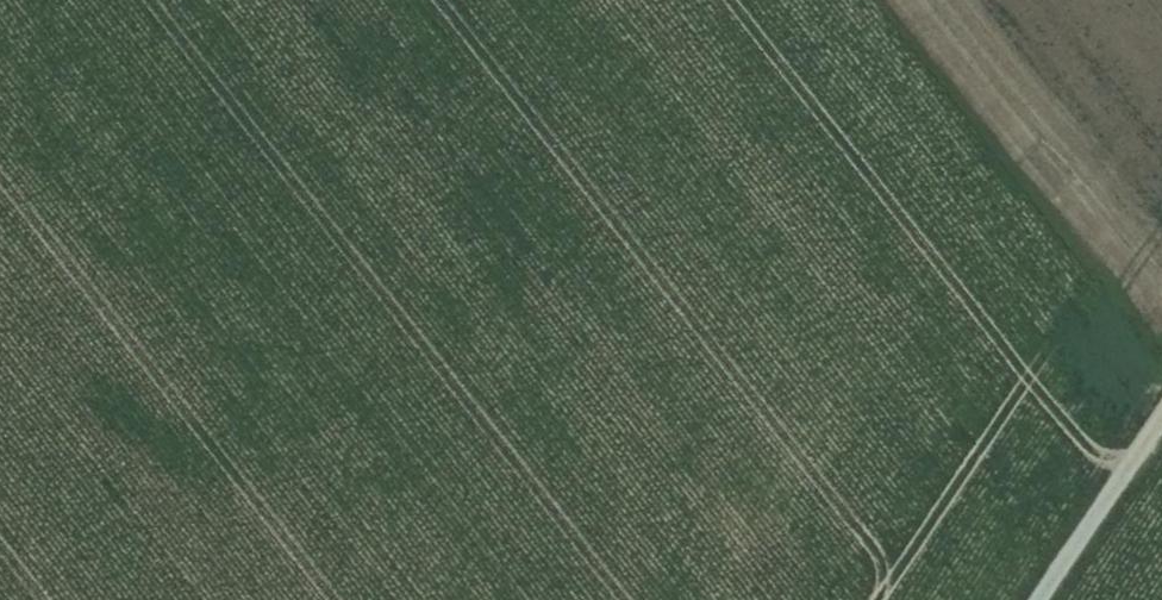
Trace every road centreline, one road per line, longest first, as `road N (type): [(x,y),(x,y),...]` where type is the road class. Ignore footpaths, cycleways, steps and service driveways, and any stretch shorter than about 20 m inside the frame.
road 1 (track): [(1161,423),(1045,599)]

